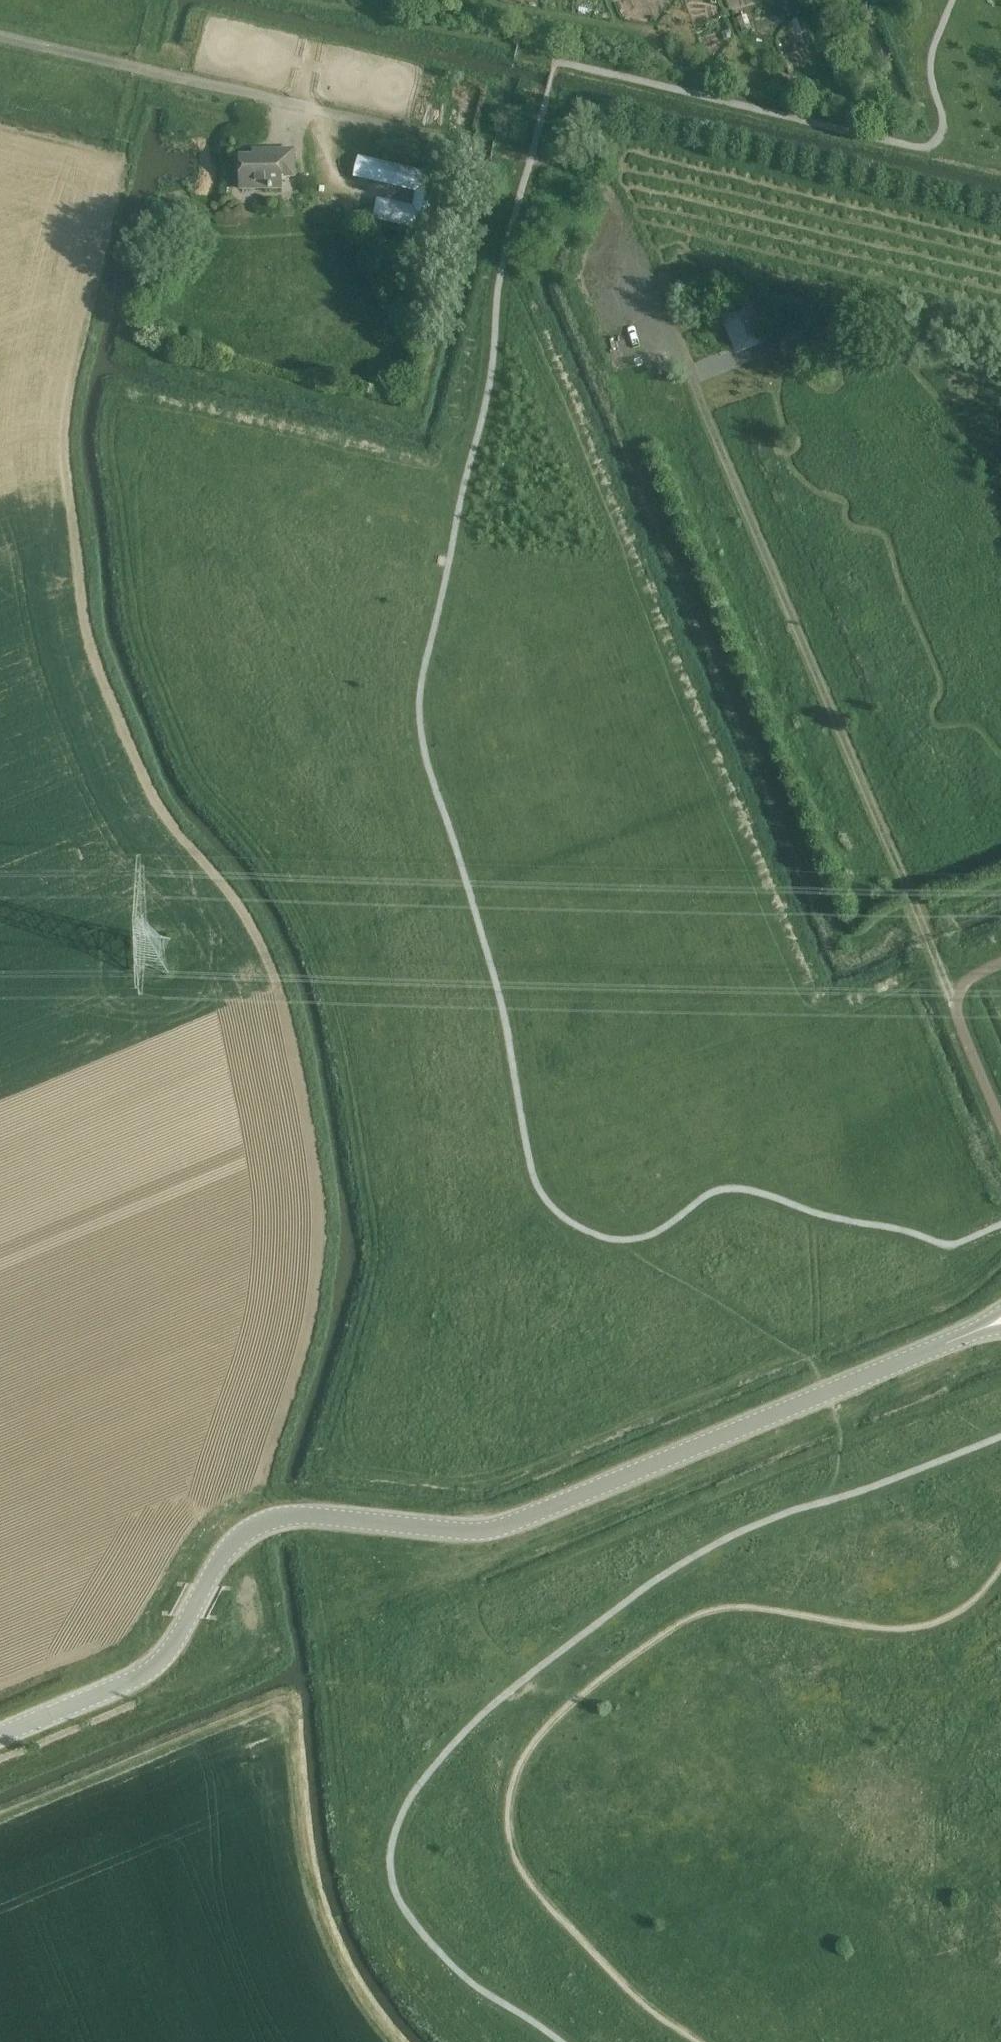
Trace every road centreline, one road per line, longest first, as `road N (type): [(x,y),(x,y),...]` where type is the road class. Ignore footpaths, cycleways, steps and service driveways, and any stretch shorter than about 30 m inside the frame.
road 1 (unclassified): [(981,1331),(502,1528),(474,1532),(309,1515),(261,1524),(223,1555),(157,1665),(0,1735)]

